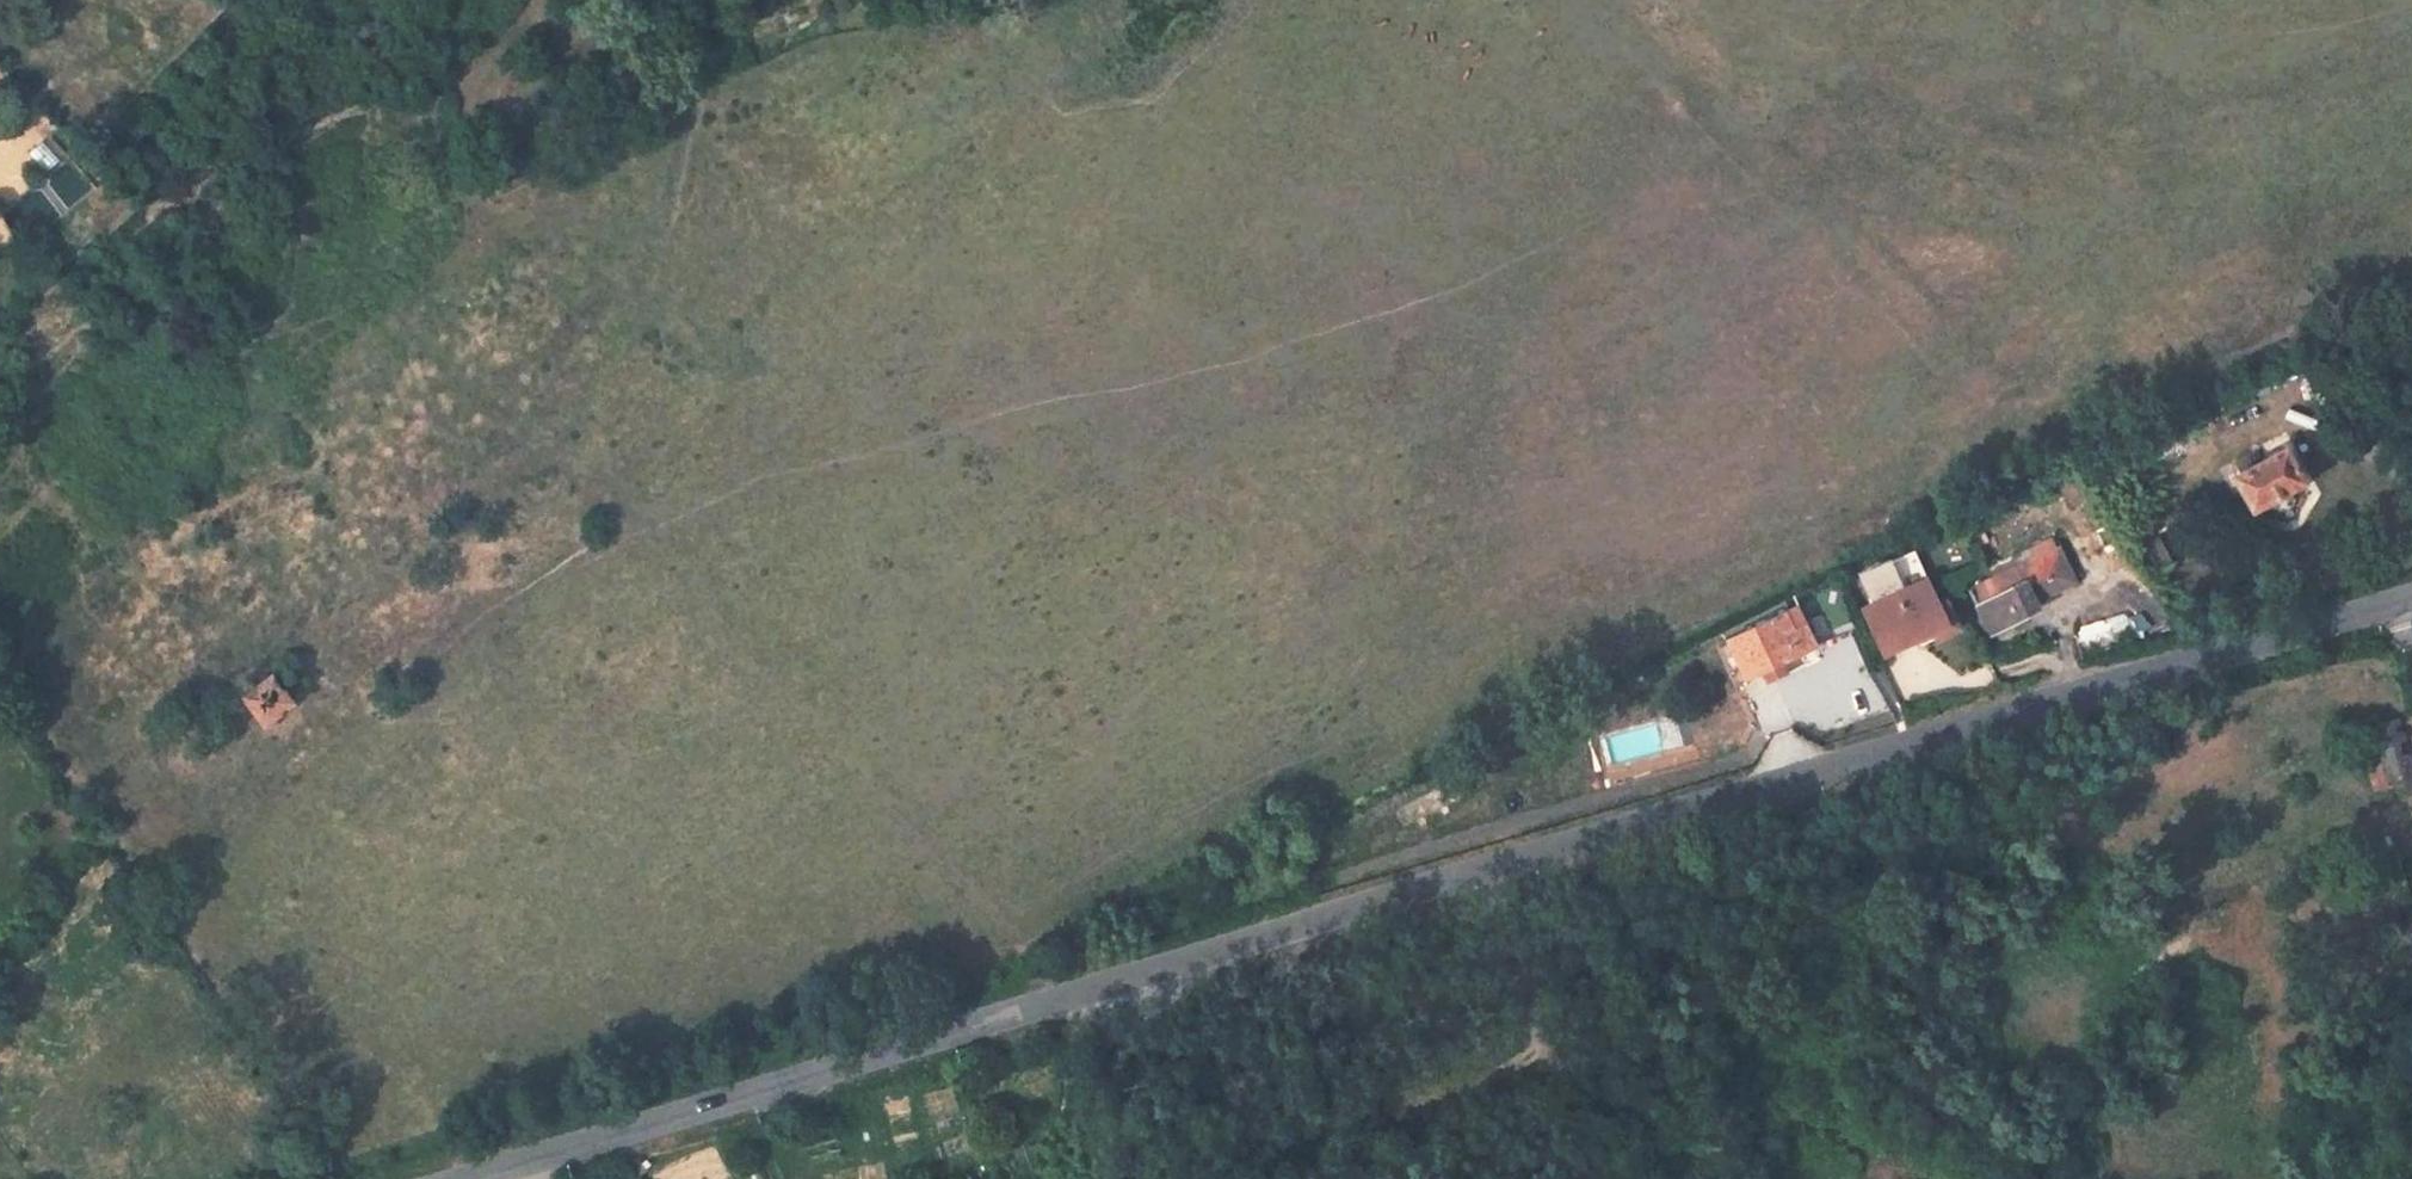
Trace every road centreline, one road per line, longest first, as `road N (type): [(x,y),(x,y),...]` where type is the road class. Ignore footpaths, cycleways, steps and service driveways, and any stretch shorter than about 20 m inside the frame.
road 1 (tertiary): [(2411,599),(492,1178)]

